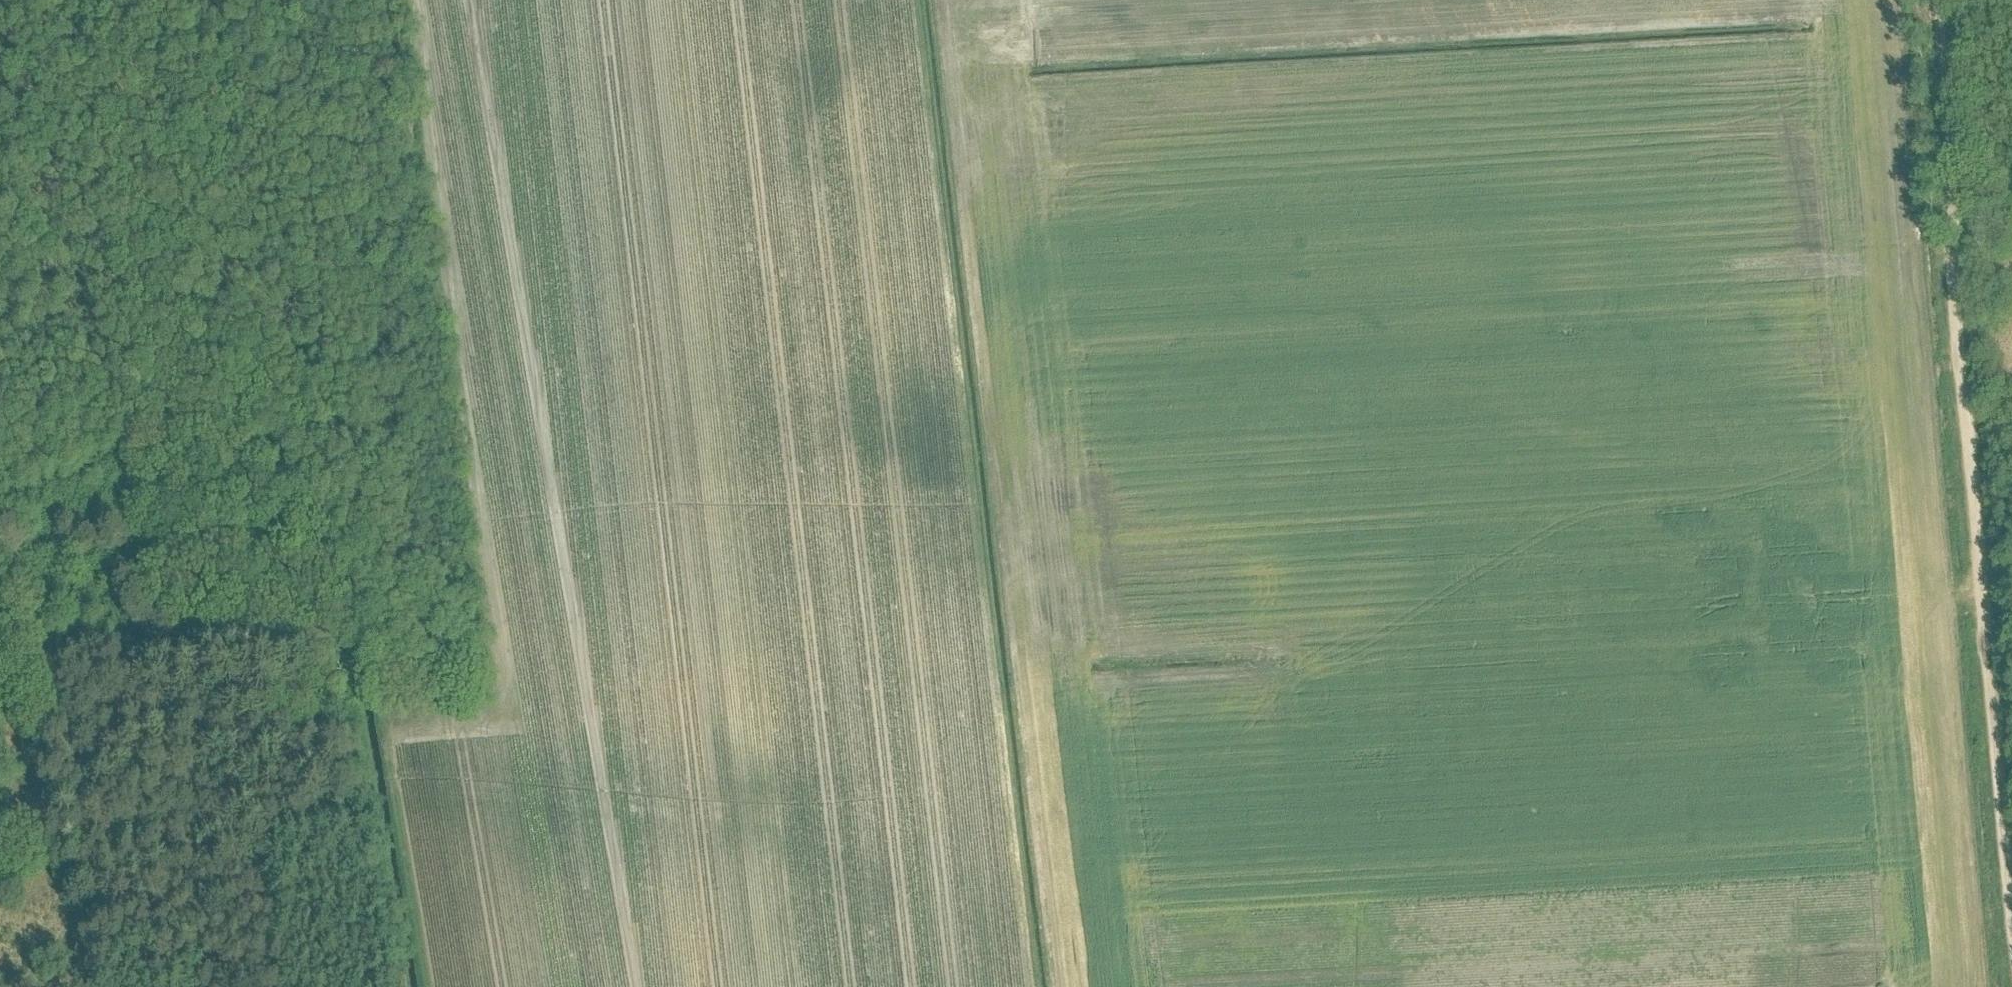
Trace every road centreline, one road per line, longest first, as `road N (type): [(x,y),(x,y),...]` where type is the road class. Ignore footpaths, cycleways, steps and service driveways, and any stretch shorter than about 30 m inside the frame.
road 1 (track): [(1937,0),(2011,881)]

